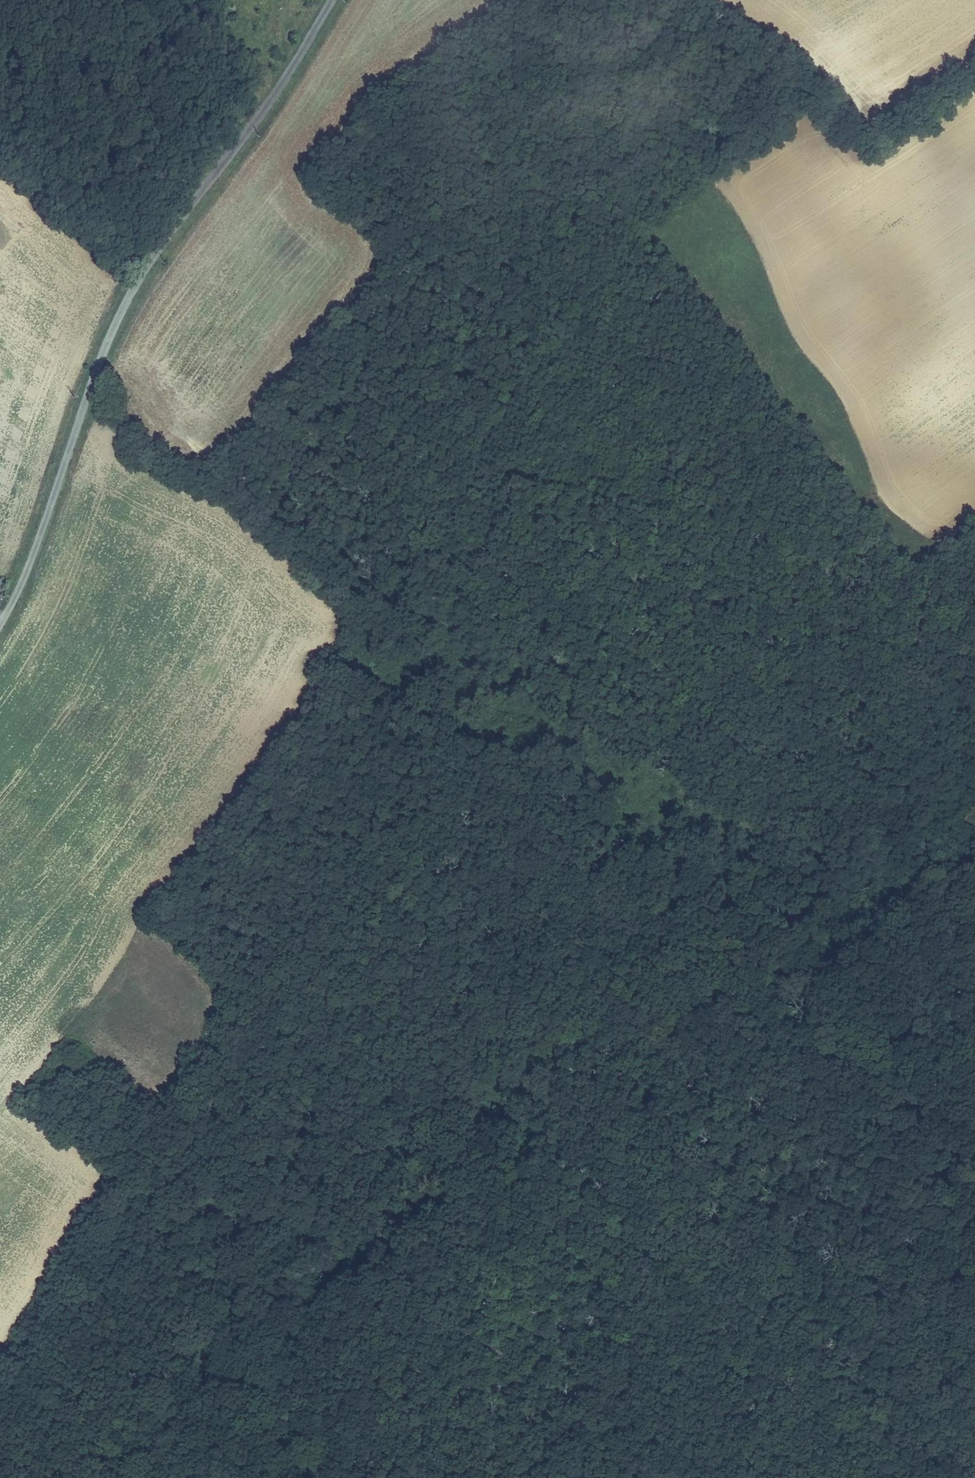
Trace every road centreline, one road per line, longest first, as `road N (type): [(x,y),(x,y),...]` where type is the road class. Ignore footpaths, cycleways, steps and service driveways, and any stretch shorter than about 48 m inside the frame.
road 1 (unclassified): [(0,615),(35,562),(133,305),(297,73),(337,0)]

